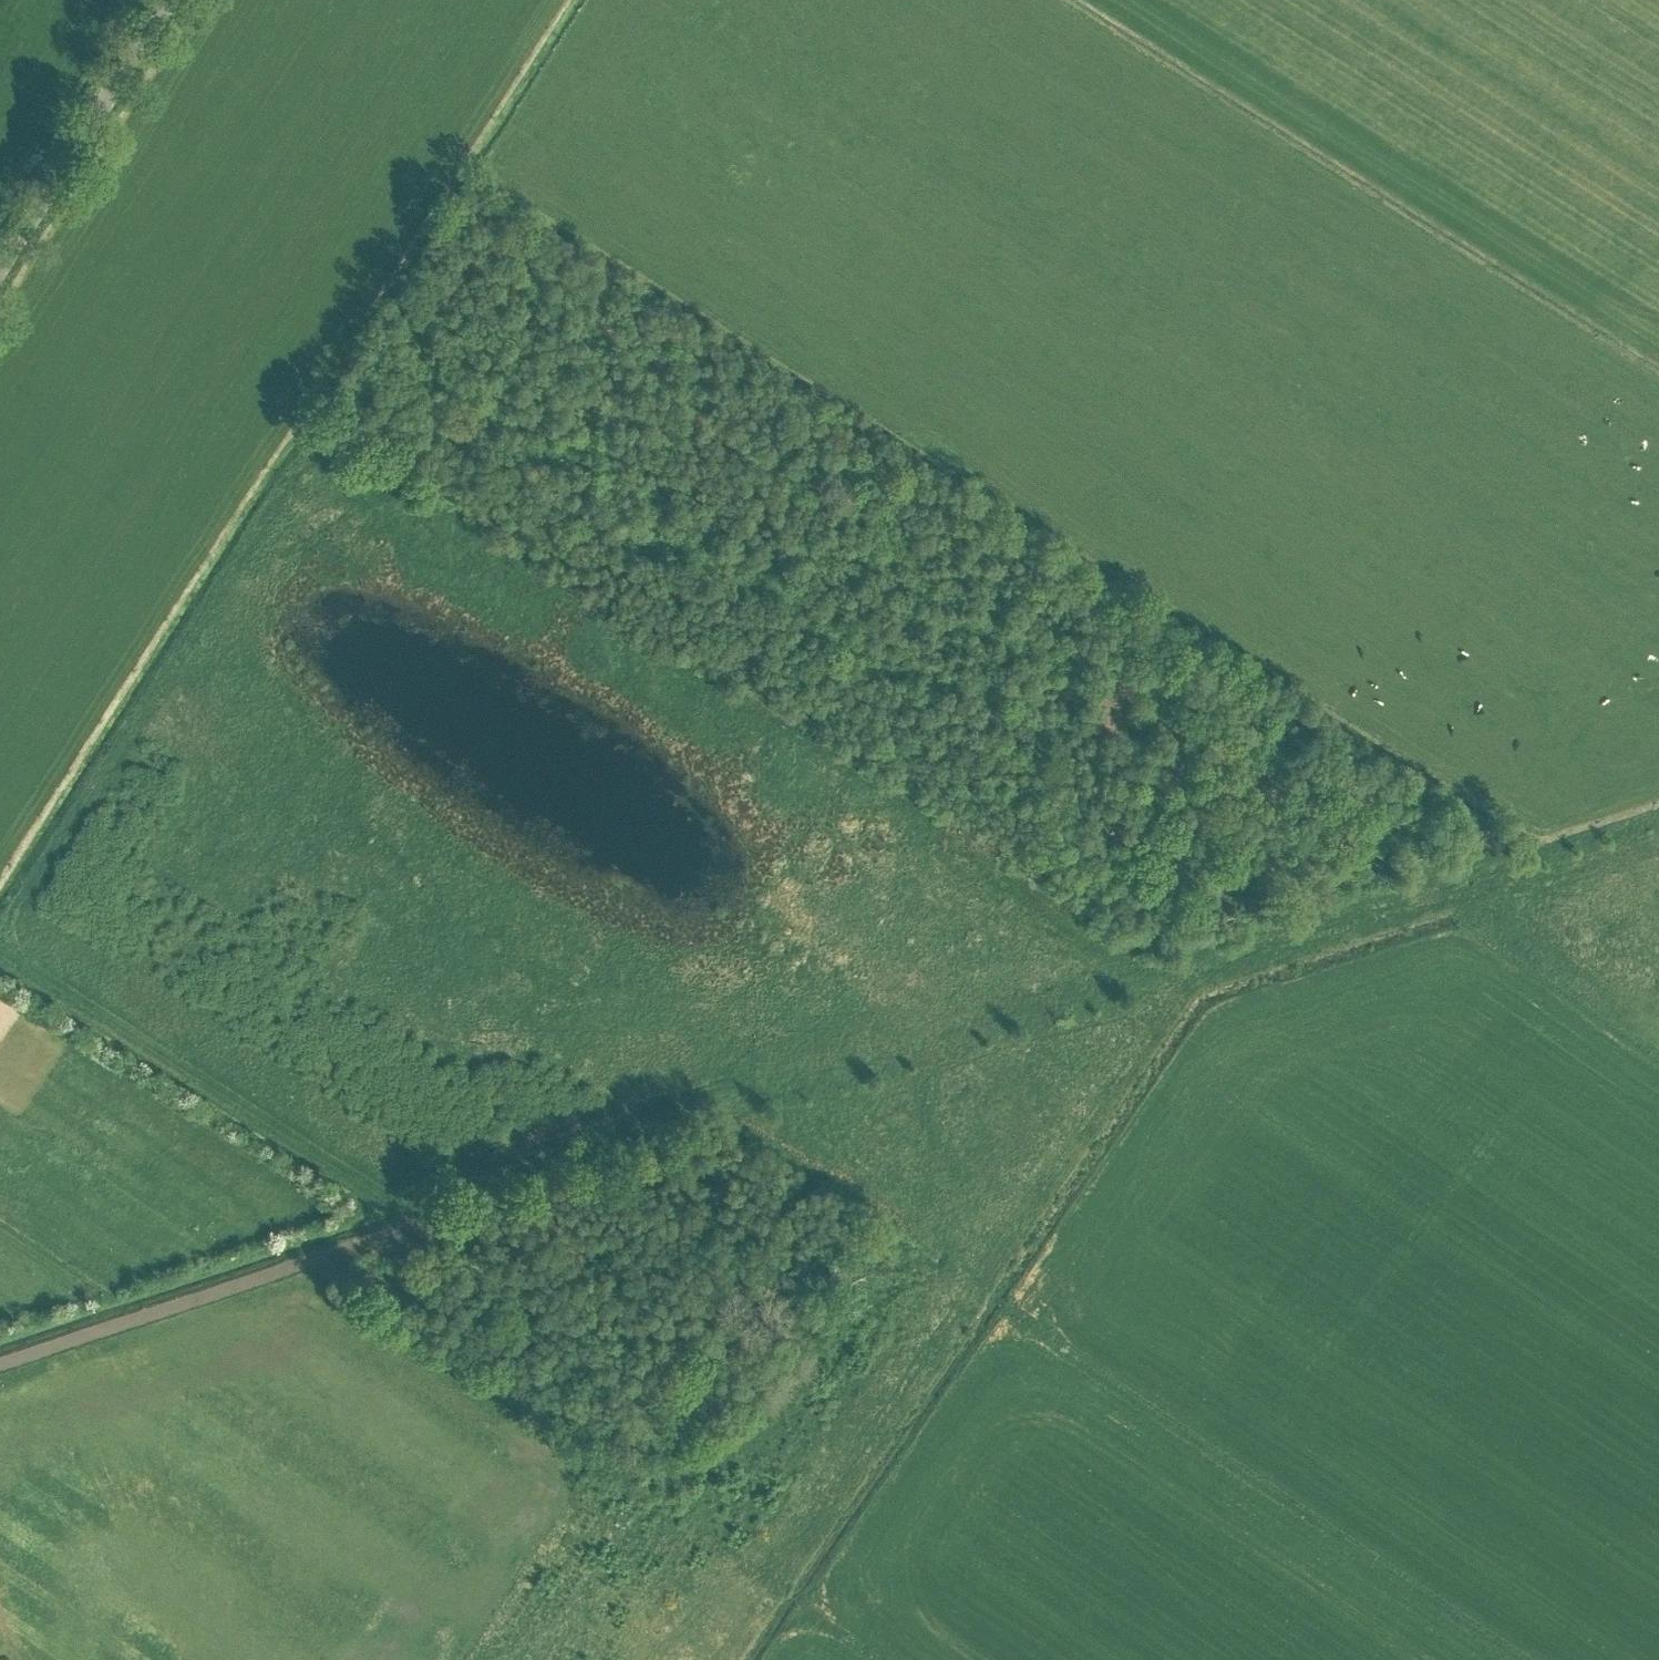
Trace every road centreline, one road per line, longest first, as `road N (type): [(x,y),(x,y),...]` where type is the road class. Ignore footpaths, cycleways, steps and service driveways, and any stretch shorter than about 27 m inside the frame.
road 1 (tertiary): [(0,265),(168,0)]

